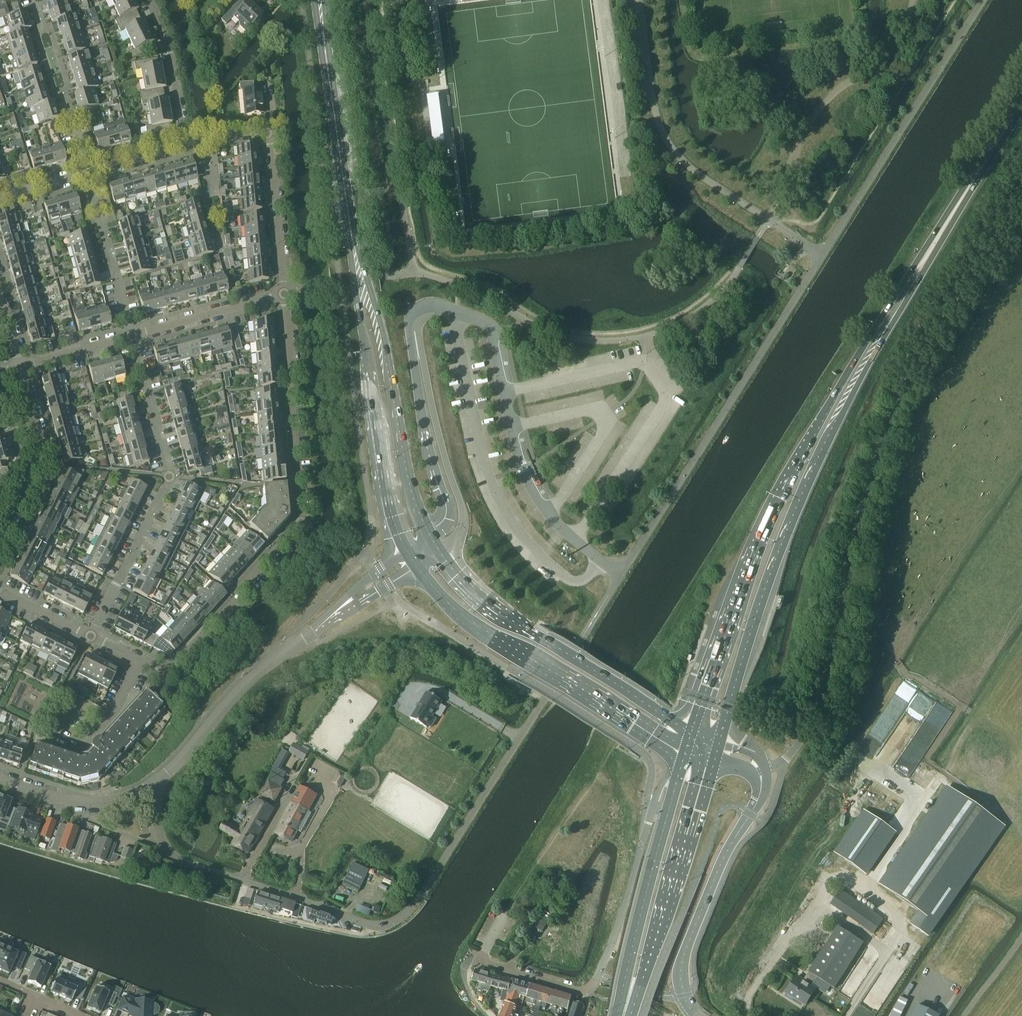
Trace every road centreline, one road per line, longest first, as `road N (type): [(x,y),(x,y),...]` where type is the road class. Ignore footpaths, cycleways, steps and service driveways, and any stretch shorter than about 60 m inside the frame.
road 1 (unclassified): [(823,256),(619,574),(561,528),(533,489),(488,324),(429,307),(415,319),(419,353)]
road 2 (unclassified): [(778,767),(824,684),(855,531),(886,429),(935,326),(1021,190)]
road 3 (primary): [(971,182),(778,496),(691,732)]
road 4 (primary): [(720,741),(762,597),(809,477),(971,182)]
road 5 (residential): [(139,661),(172,670),(301,522),(284,293)]
road 6 (unclassified): [(823,256),(675,154),(655,113),(640,0)]
road 7 (secondary): [(417,567),(464,616),(685,753)]
road 8 (residential): [(90,636),(169,476),(132,336)]
road 9 (secondary): [(691,732),(503,615),(440,551)]
road 10 (unclassified): [(984,0),(823,256)]
road 11 (residential): [(375,926),(169,854),(159,835),(157,781)]
road 12 (secondary): [(361,279),(320,0)]
road 13 (secondary): [(361,279),(357,300),(388,497),(406,550)]
road 14 (secondary): [(430,535),(412,491),(372,298),(361,279)]
road 15 (residential): [(284,293),(268,138),(207,138)]
road 16 (unclassified): [(440,551),(464,517),(419,353)]
road 17 (residential): [(157,781),(250,679),(309,635)]
road 18 (unclassified): [(582,990),(597,979),(653,806)]
road 19 (unclassified): [(419,353),(424,430),(446,513),(430,535)]
road 20 (primary): [(663,930),(714,761)]
road 21 (tertiary): [(706,1015),(767,853)]
road 22 (residential): [(132,336),(86,172)]
road 23 (residential): [(0,781),(87,804),(157,781)]
road 24 (residential): [(132,336),(284,293)]
road 25 (residential): [(187,144),(148,0)]
road 26 (residential): [(406,550),(309,635)]
road 27 (residential): [(309,635),(417,567)]

